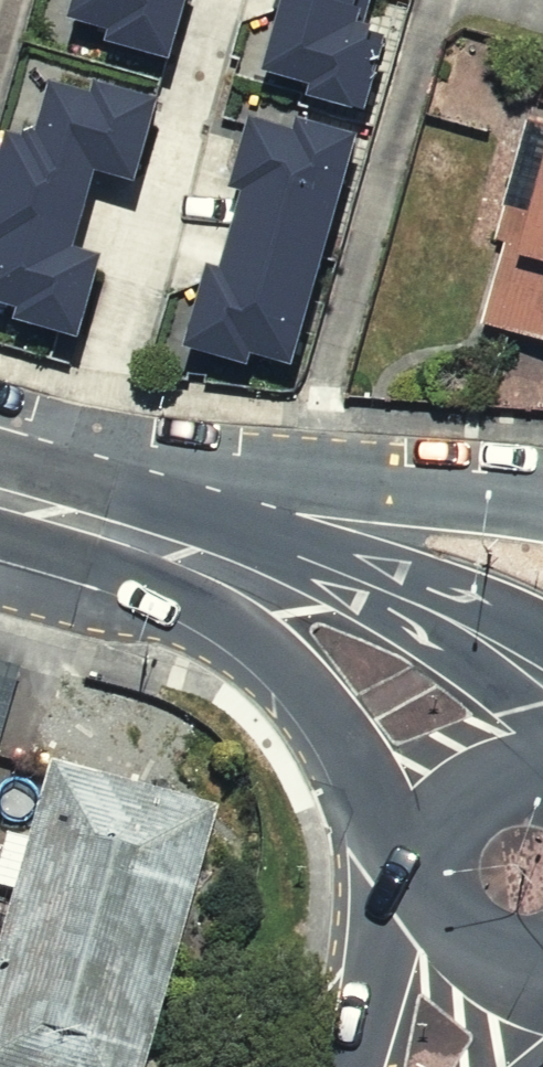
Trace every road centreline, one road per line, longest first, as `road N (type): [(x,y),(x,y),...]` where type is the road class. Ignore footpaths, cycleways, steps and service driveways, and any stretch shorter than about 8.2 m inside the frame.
road 1 (secondary): [(484,801),(435,727),(360,639),(212,565),(18,500)]
road 2 (residential): [(18,500),(143,473),(261,468),(396,483),(542,513)]
road 3 (secondary): [(491,955),(465,938),(439,886),(450,833),(484,801)]
road 4 (secondary): [(491,955),(431,1066)]

